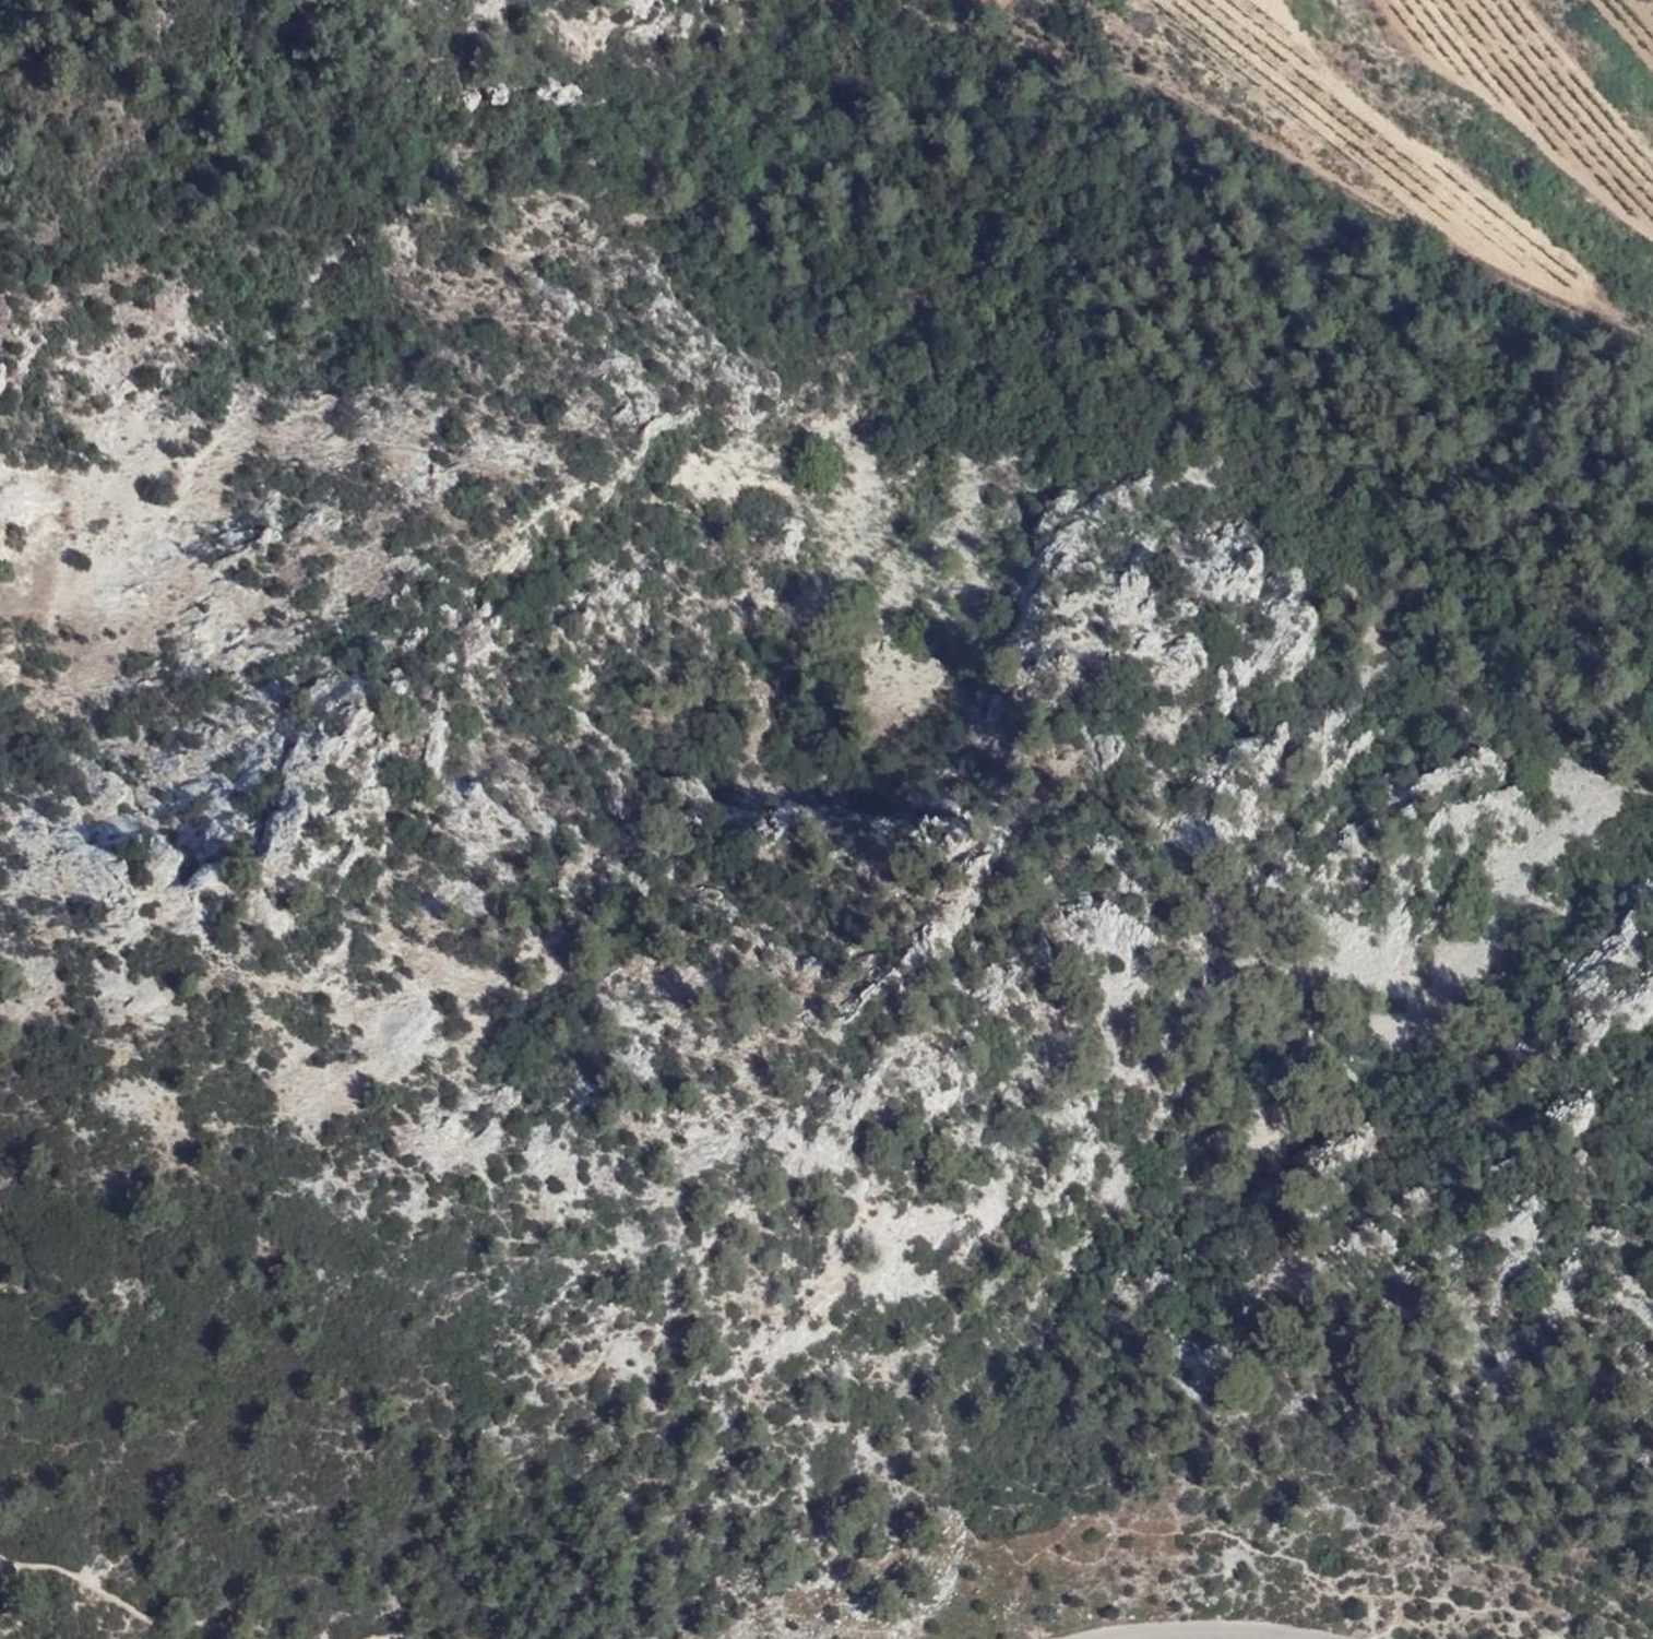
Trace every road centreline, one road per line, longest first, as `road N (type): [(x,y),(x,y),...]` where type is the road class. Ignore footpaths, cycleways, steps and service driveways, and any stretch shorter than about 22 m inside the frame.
road 1 (unclassified): [(1302,1638),(1120,1638)]

